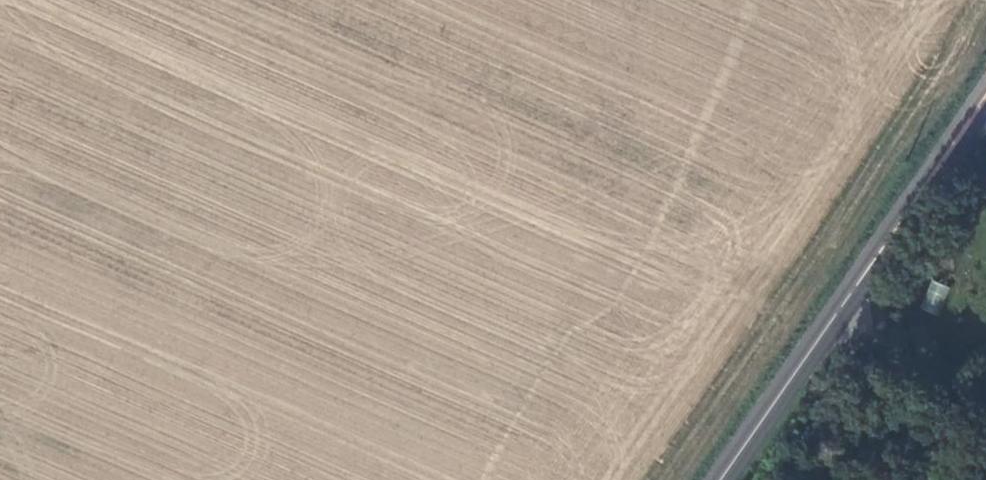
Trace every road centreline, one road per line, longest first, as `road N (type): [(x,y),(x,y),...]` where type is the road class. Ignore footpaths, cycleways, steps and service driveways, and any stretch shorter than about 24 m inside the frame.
road 1 (tertiary): [(719,479),(985,115)]

